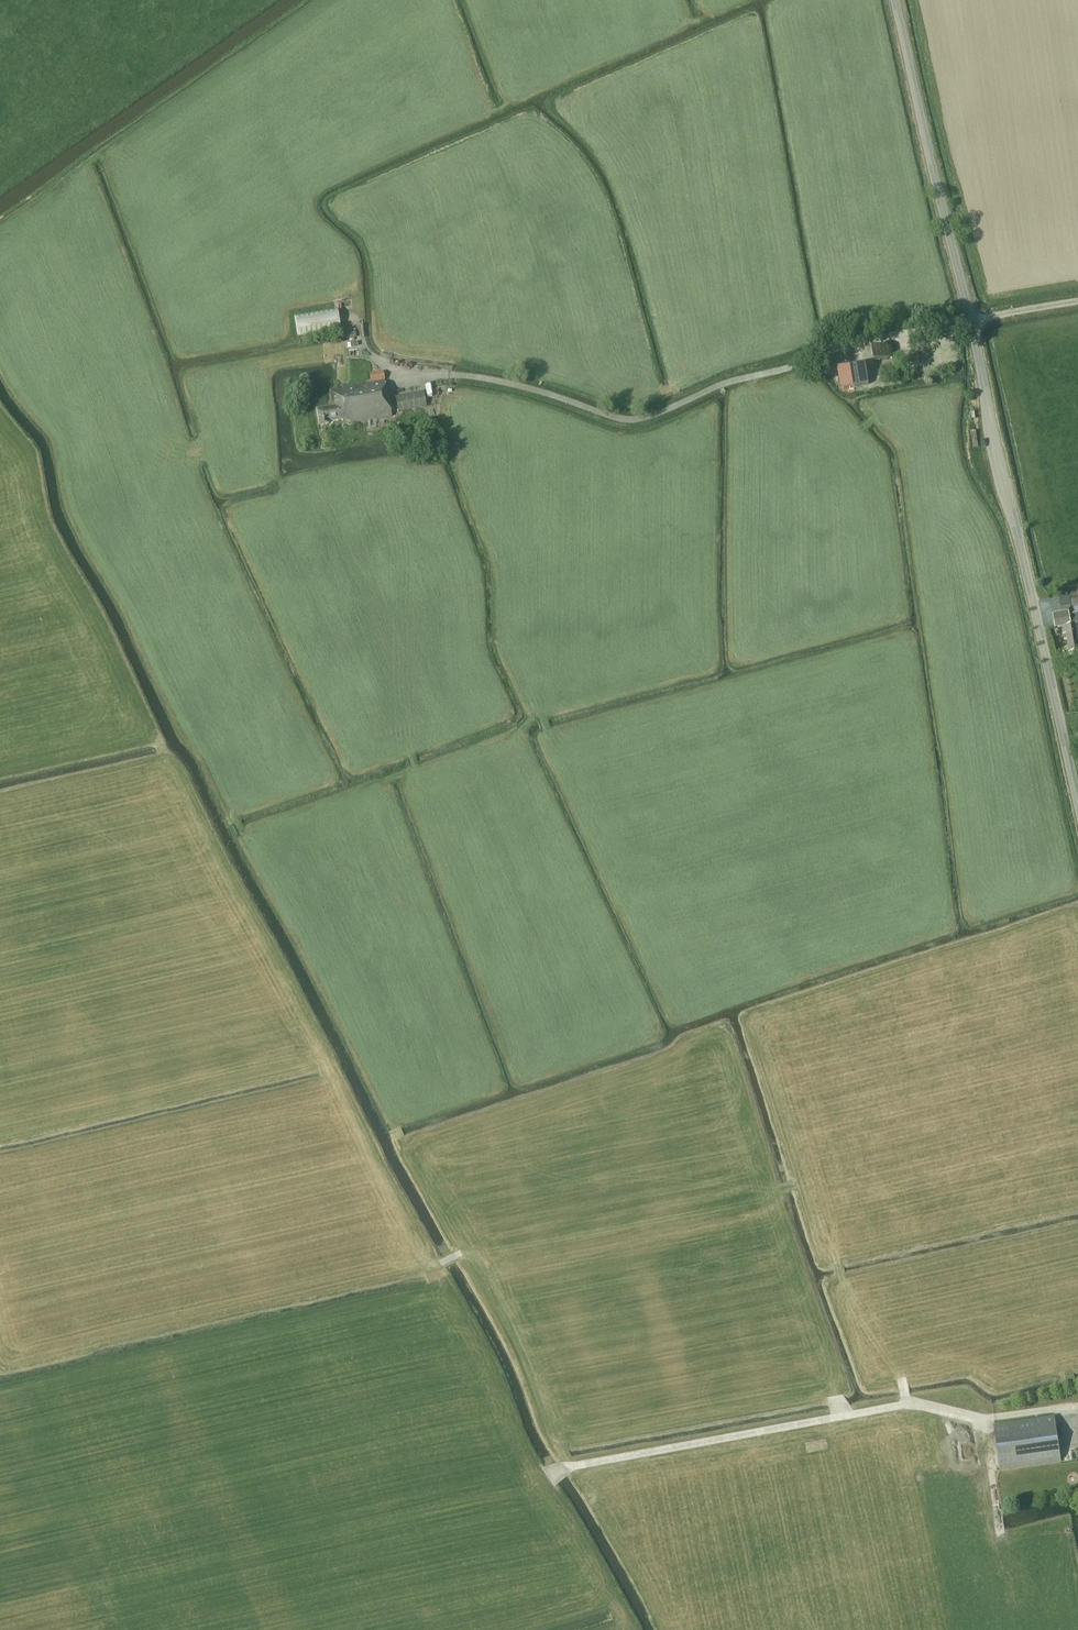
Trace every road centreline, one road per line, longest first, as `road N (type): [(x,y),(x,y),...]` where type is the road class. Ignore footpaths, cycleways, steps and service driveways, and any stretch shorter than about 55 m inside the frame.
road 1 (unclassified): [(448,374),(499,380),(634,419),(844,342),(970,320)]
road 2 (tertiary): [(1077,799),(970,320)]
road 3 (tertiary): [(970,320),(895,0)]

